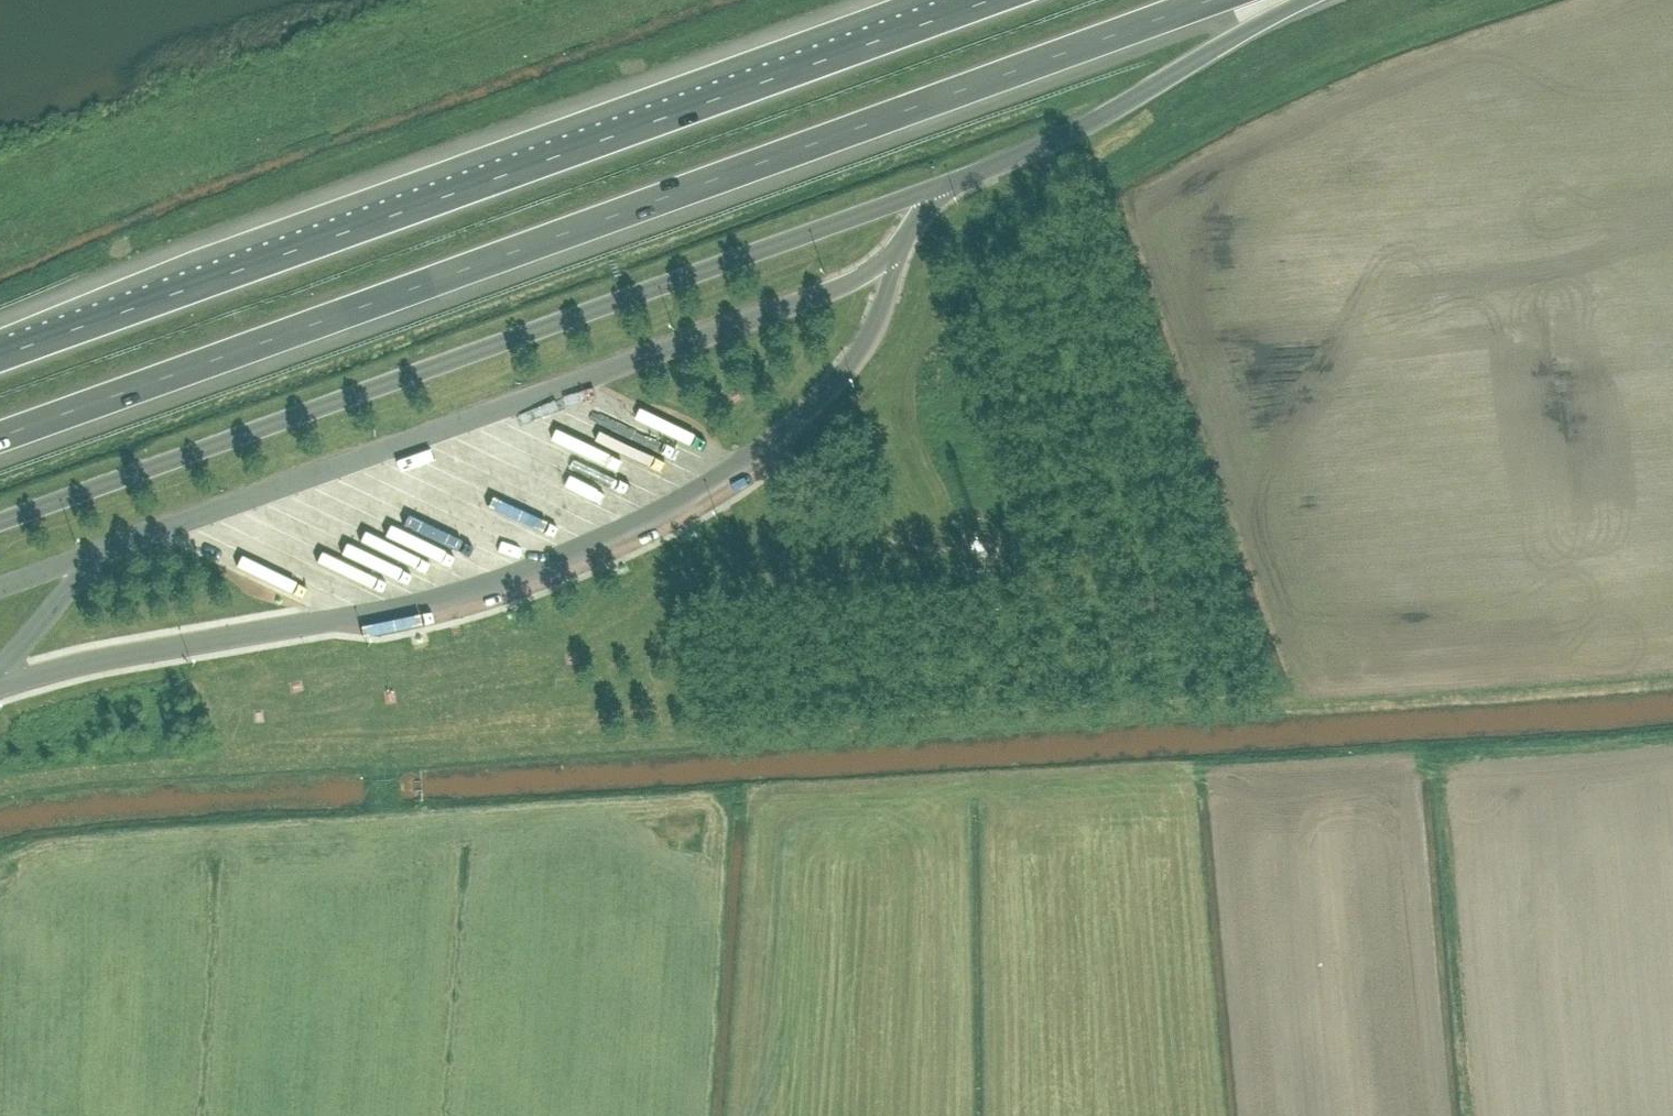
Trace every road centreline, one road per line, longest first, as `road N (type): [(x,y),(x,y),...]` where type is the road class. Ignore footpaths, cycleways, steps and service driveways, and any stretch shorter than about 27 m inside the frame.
road 1 (motorway): [(0,436),(1216,0)]
road 2 (motorway): [(985,0),(0,354)]
road 3 (motorway): [(933,191),(1035,152),(1299,0)]

